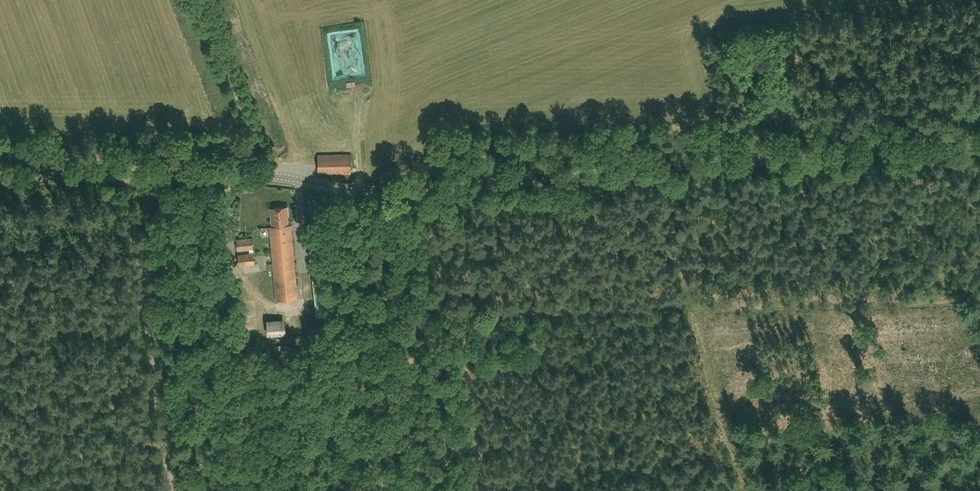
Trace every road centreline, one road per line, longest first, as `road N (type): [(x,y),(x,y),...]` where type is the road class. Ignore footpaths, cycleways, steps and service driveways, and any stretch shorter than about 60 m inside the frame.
road 1 (tertiary): [(979,141),(384,191),(249,175),(0,178)]
road 2 (track): [(171,490),(124,176)]
road 3 (track): [(205,0),(261,176)]
road 4 (track): [(682,0),(724,119),(729,166)]

